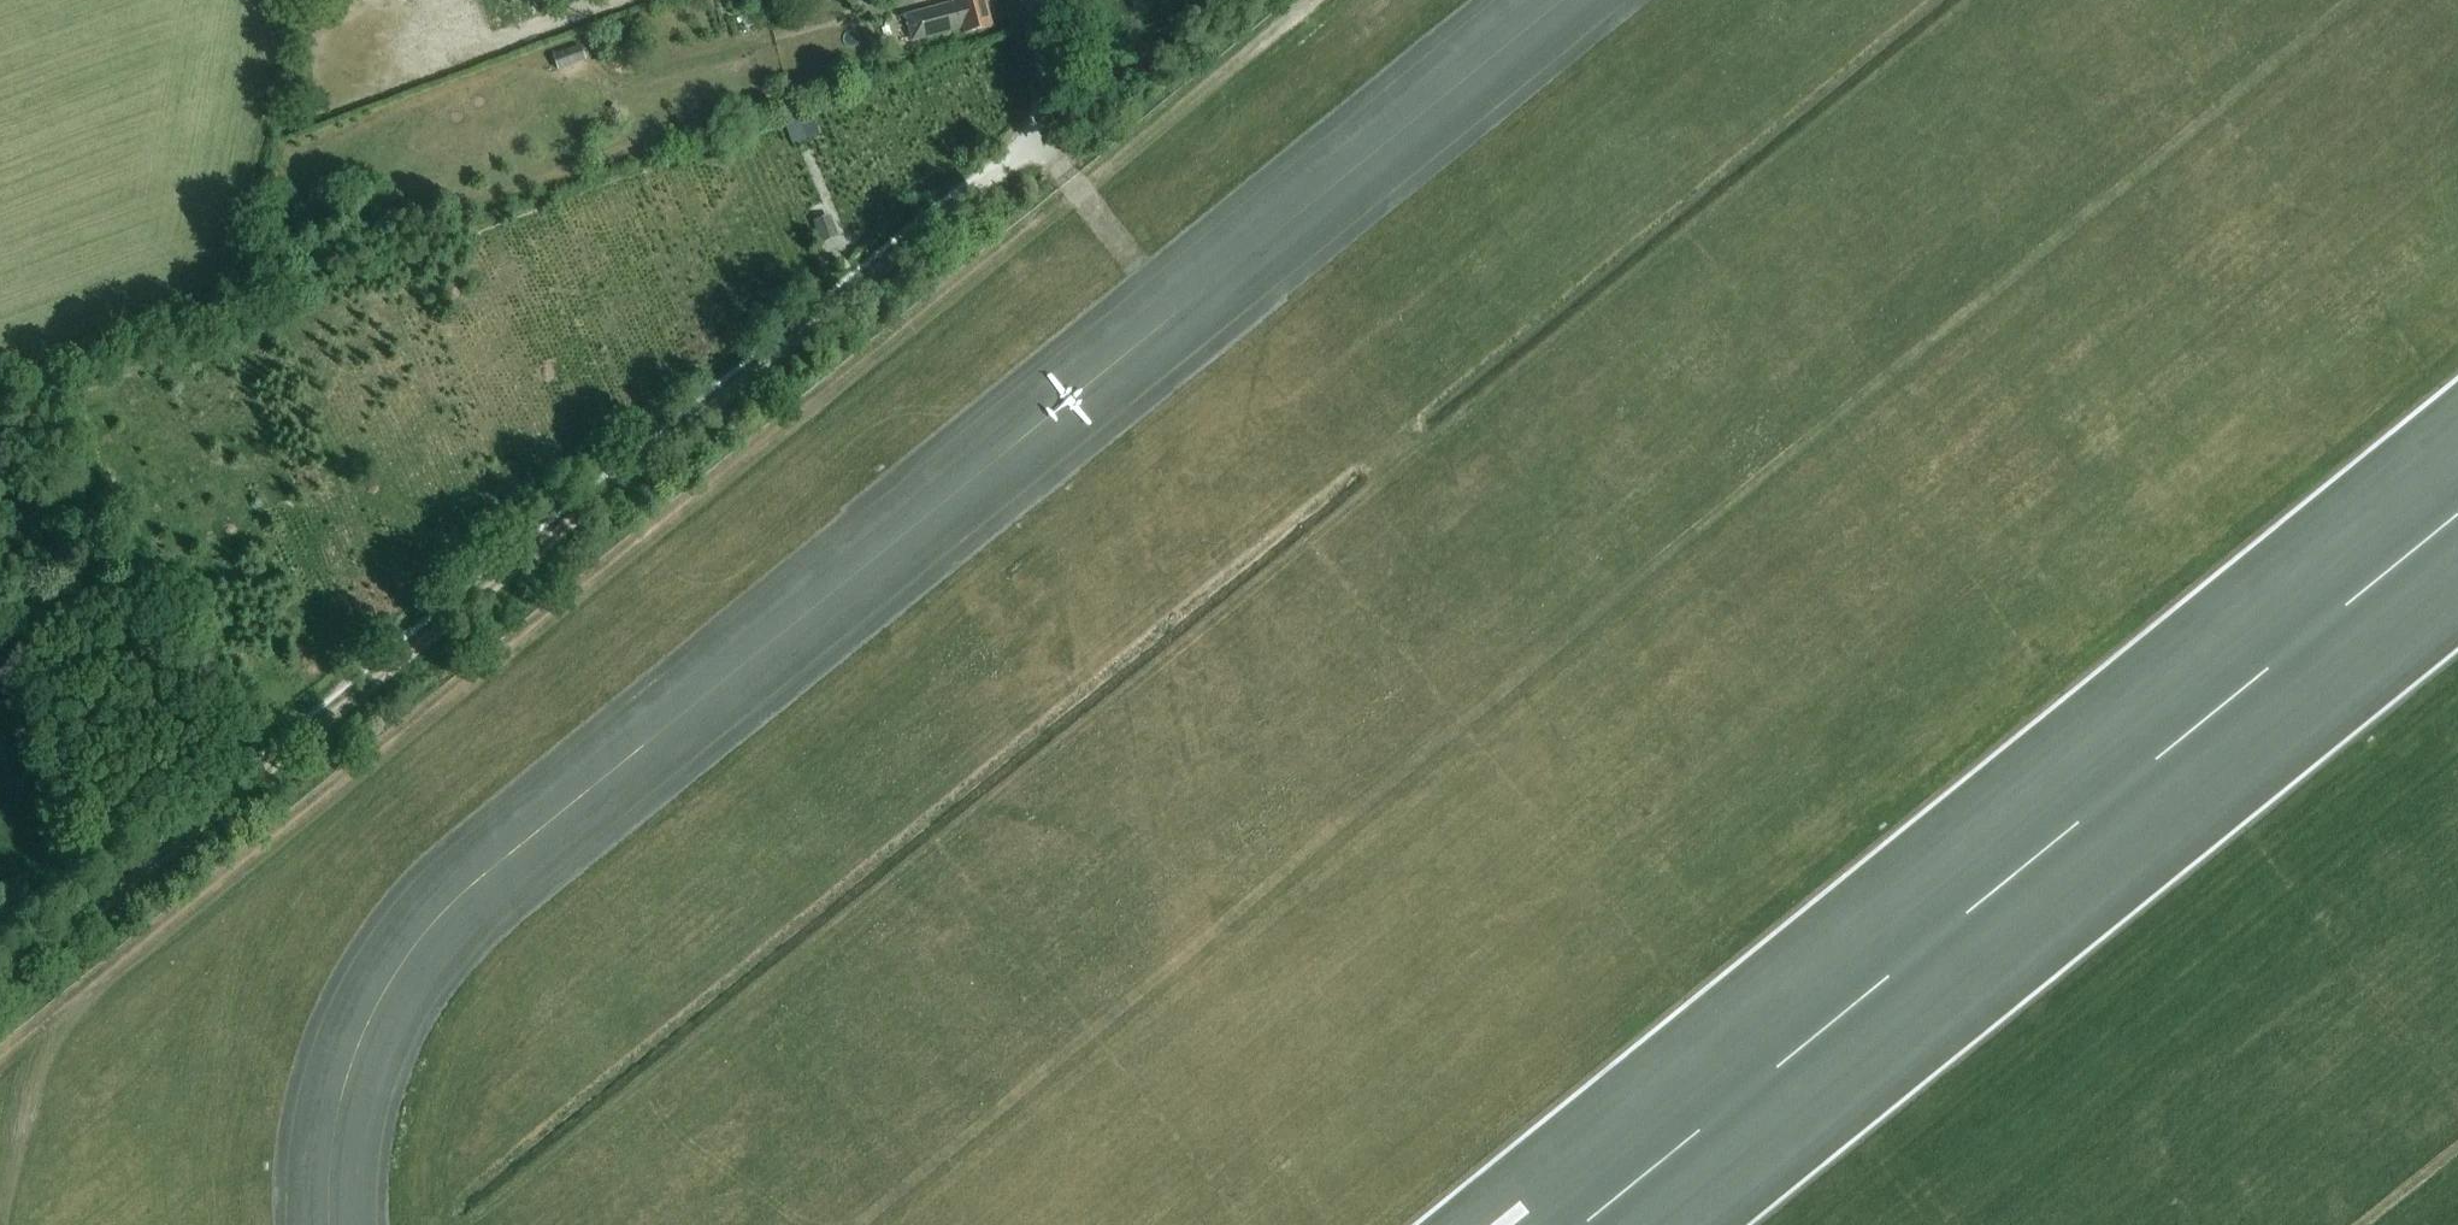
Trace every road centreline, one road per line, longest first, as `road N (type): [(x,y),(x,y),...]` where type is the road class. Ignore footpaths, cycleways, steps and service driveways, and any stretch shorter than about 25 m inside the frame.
road 1 (track): [(0,989),(1041,133)]
road 2 (unclassified): [(1041,133),(1038,0)]

